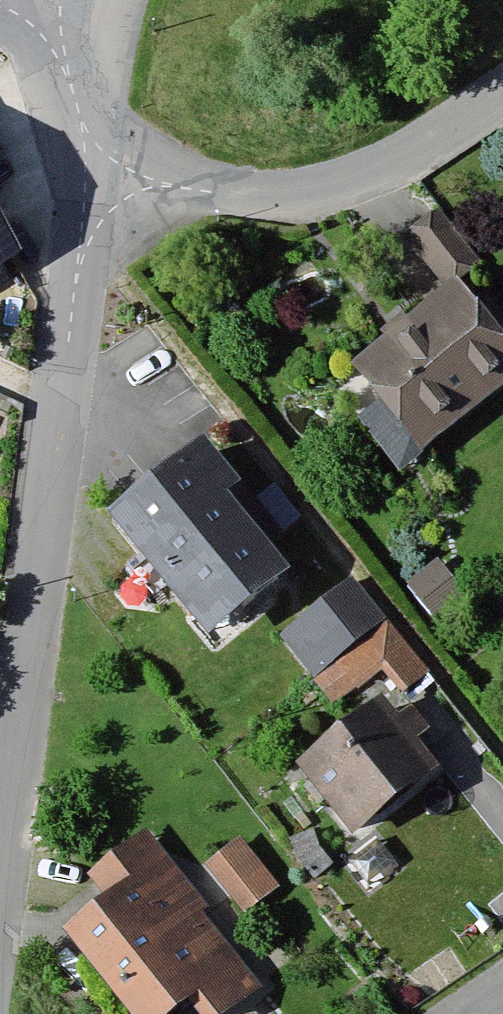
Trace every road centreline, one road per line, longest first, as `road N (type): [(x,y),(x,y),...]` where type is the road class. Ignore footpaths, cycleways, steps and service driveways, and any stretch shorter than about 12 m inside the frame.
road 1 (residential): [(74,171),(0,804)]
road 2 (residential): [(74,171),(311,189),(502,88)]
road 3 (residential): [(3,0),(74,171)]

